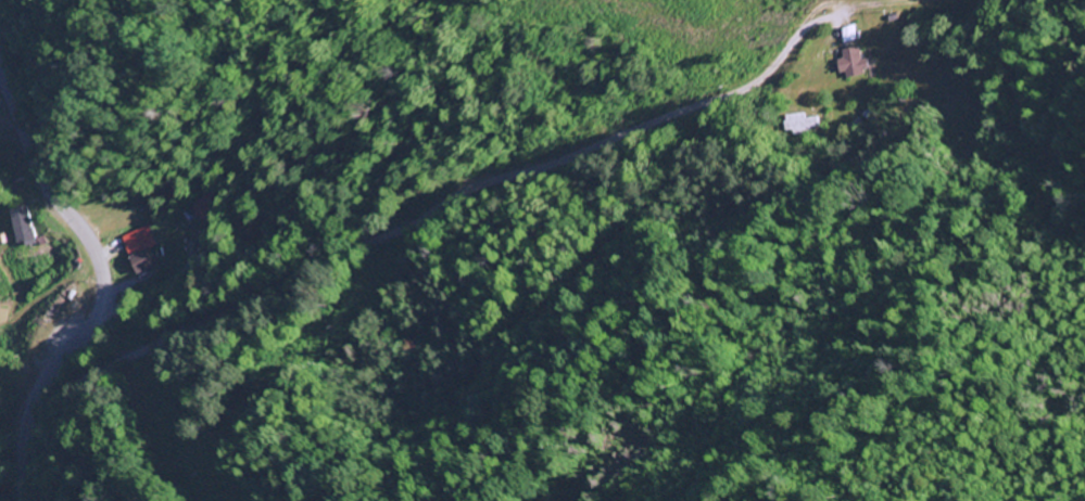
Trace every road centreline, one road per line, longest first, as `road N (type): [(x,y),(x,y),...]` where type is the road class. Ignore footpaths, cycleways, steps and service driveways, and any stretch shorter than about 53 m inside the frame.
road 1 (residential): [(39,500),(53,419),(71,393),(419,230),(491,187),(739,93),(816,22),(862,11)]
road 2 (residential): [(24,500),(40,391),(99,313),(103,286),(94,252),(54,198),(0,76)]

